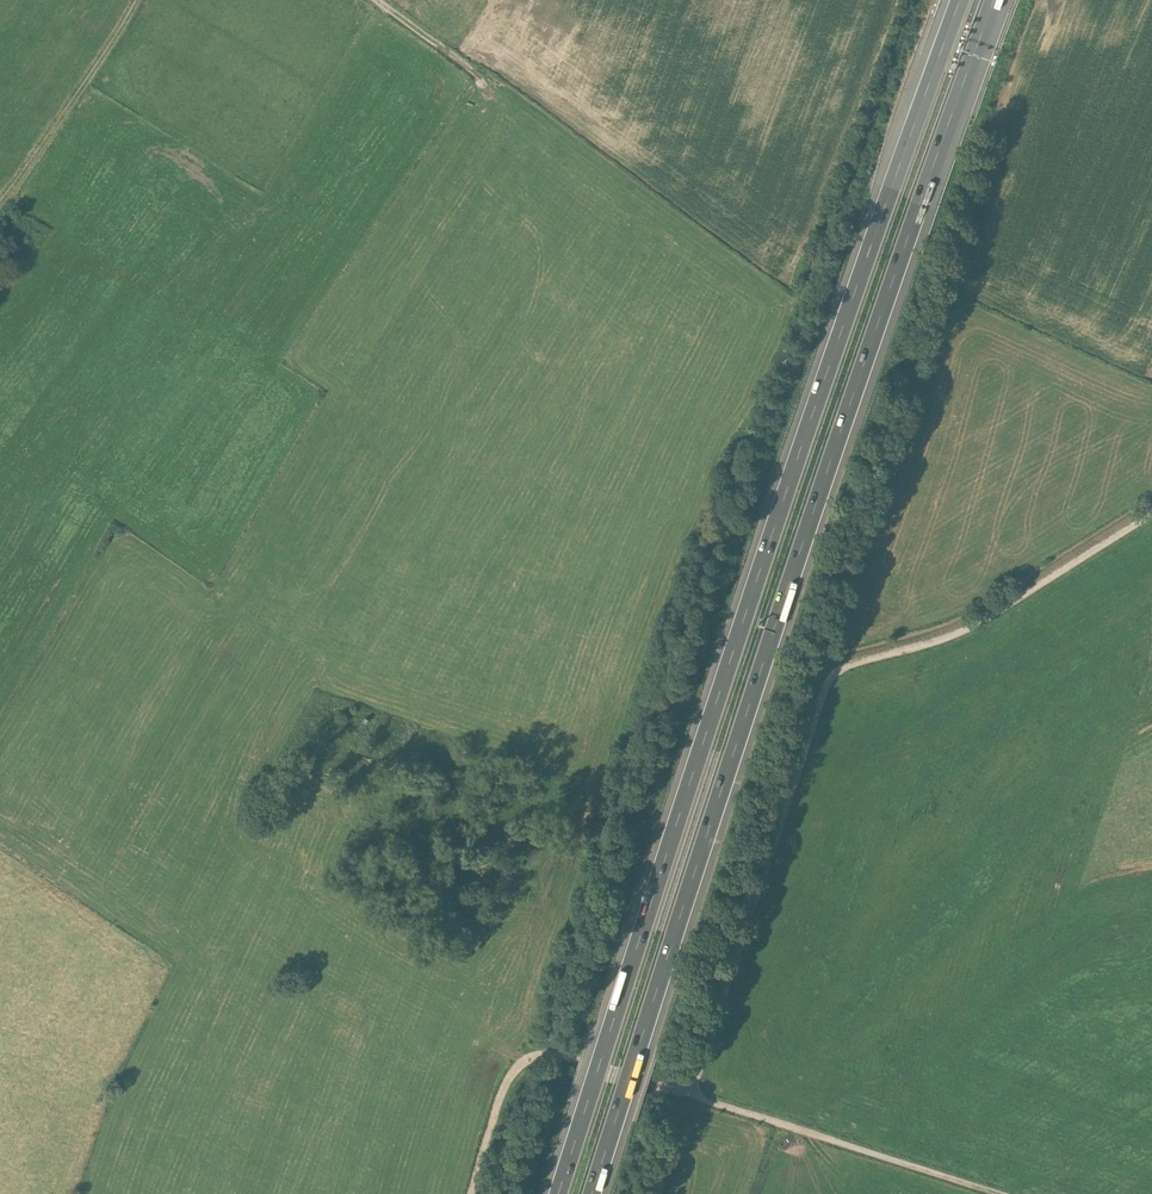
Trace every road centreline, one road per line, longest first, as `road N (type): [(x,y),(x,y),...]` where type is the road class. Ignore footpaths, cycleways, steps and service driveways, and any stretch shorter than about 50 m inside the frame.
road 1 (motorway): [(965,0),(817,407),(558,1193)]
road 2 (motorway): [(593,1193),(846,416),(998,0)]
road 3 (track): [(689,1102),(831,678),(963,631),(1151,514)]
road 4 (track): [(912,0),(804,294),(791,288)]
road 5 (track): [(983,1193),(689,1102)]
road 6 (track): [(689,1102),(560,1063),(521,1071),(504,1090),(474,1193)]
road 7 (track): [(0,206),(138,0)]
road 8 (track): [(479,73),(374,0)]

